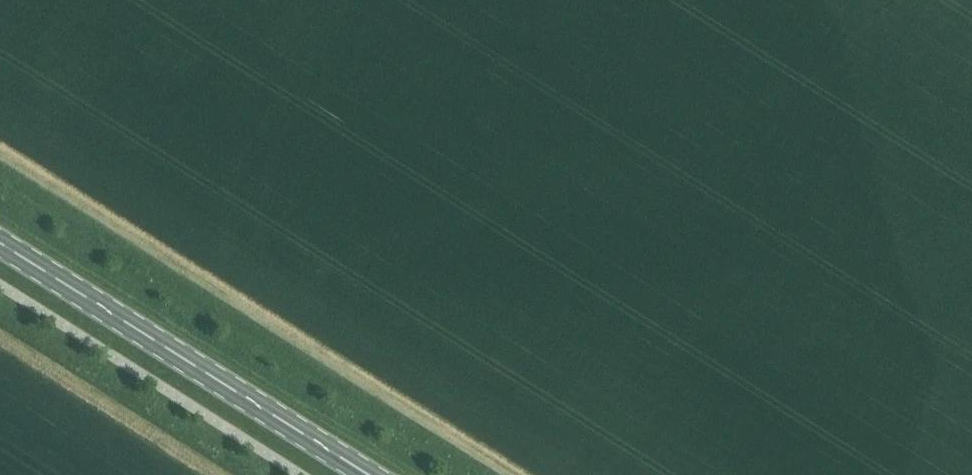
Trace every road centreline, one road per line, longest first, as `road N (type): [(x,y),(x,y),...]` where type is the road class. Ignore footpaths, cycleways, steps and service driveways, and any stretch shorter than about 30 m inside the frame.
road 1 (primary): [(367,474),(0,244)]

